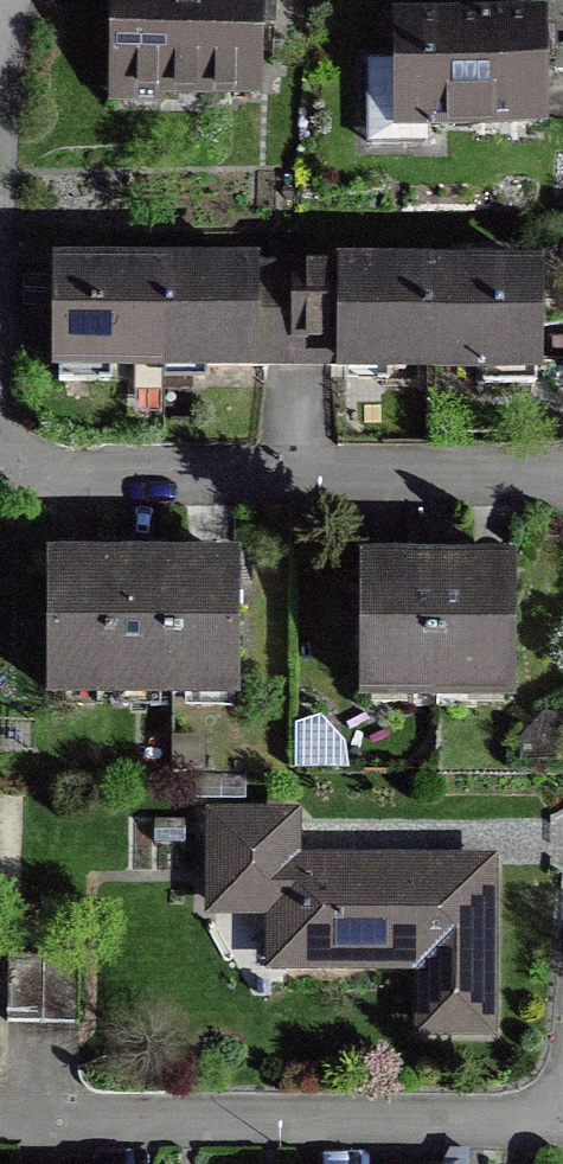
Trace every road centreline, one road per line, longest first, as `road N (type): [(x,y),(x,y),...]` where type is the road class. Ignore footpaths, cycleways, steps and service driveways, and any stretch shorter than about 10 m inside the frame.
road 1 (residential): [(562,482),(0,472)]
road 2 (residential): [(562,1132),(0,1124)]

